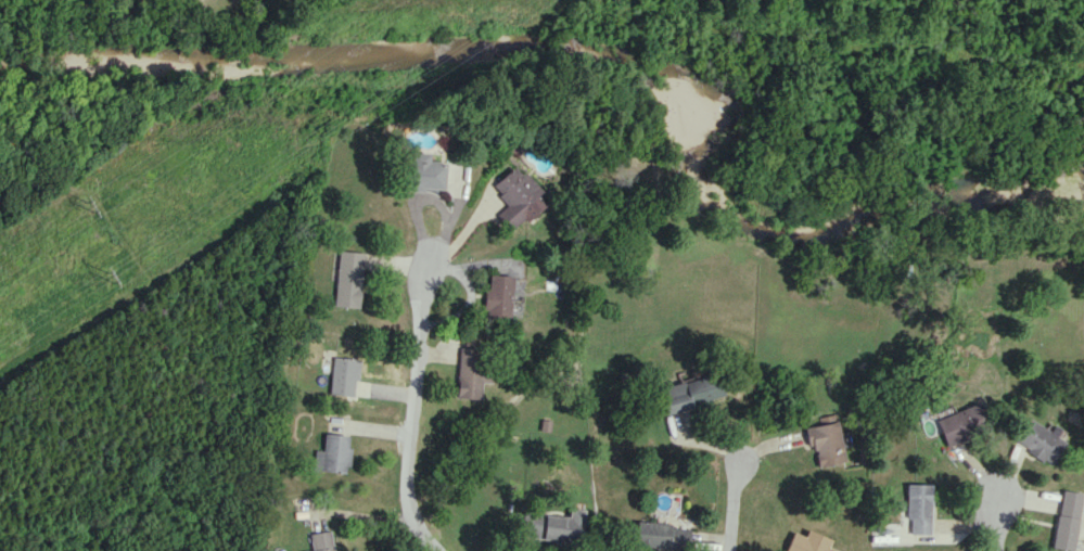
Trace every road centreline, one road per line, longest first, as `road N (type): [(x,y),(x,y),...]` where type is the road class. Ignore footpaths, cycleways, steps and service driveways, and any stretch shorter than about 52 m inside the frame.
road 1 (residential): [(436,550),(418,530),(405,474),(435,247)]

